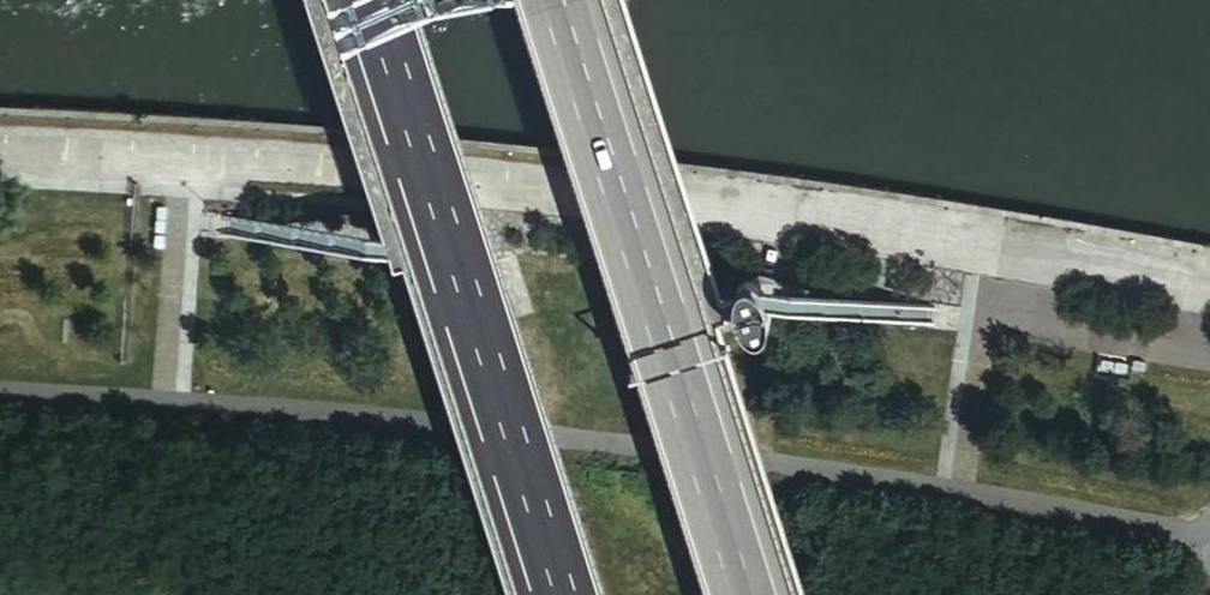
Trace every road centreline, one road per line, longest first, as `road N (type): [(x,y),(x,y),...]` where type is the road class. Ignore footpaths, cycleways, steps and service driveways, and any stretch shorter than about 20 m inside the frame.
road 1 (trunk): [(383,0),(571,594)]
road 2 (trunk): [(756,594),(569,0)]

